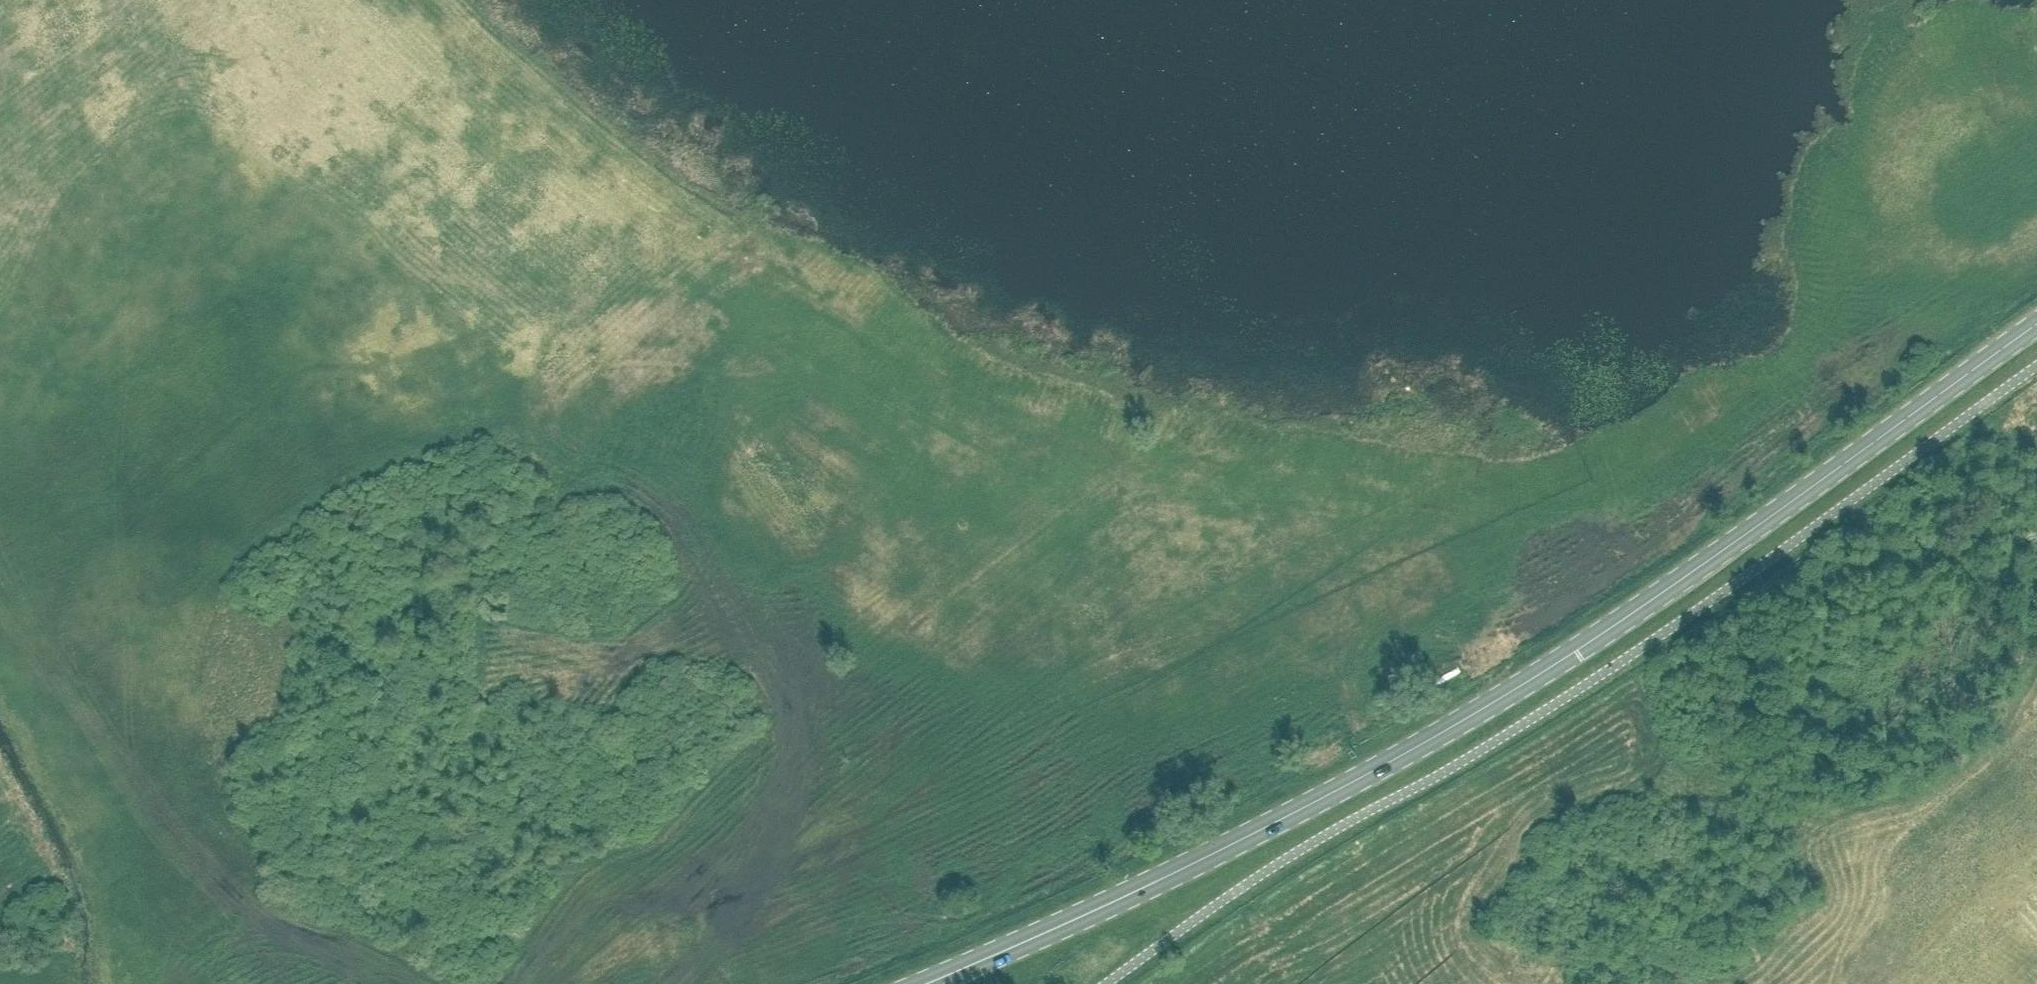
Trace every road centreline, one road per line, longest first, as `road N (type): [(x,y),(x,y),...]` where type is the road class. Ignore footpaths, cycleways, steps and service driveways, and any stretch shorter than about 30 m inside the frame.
road 1 (primary): [(924,983),(1156,880),(1493,701),(1664,590),(2036,323)]

